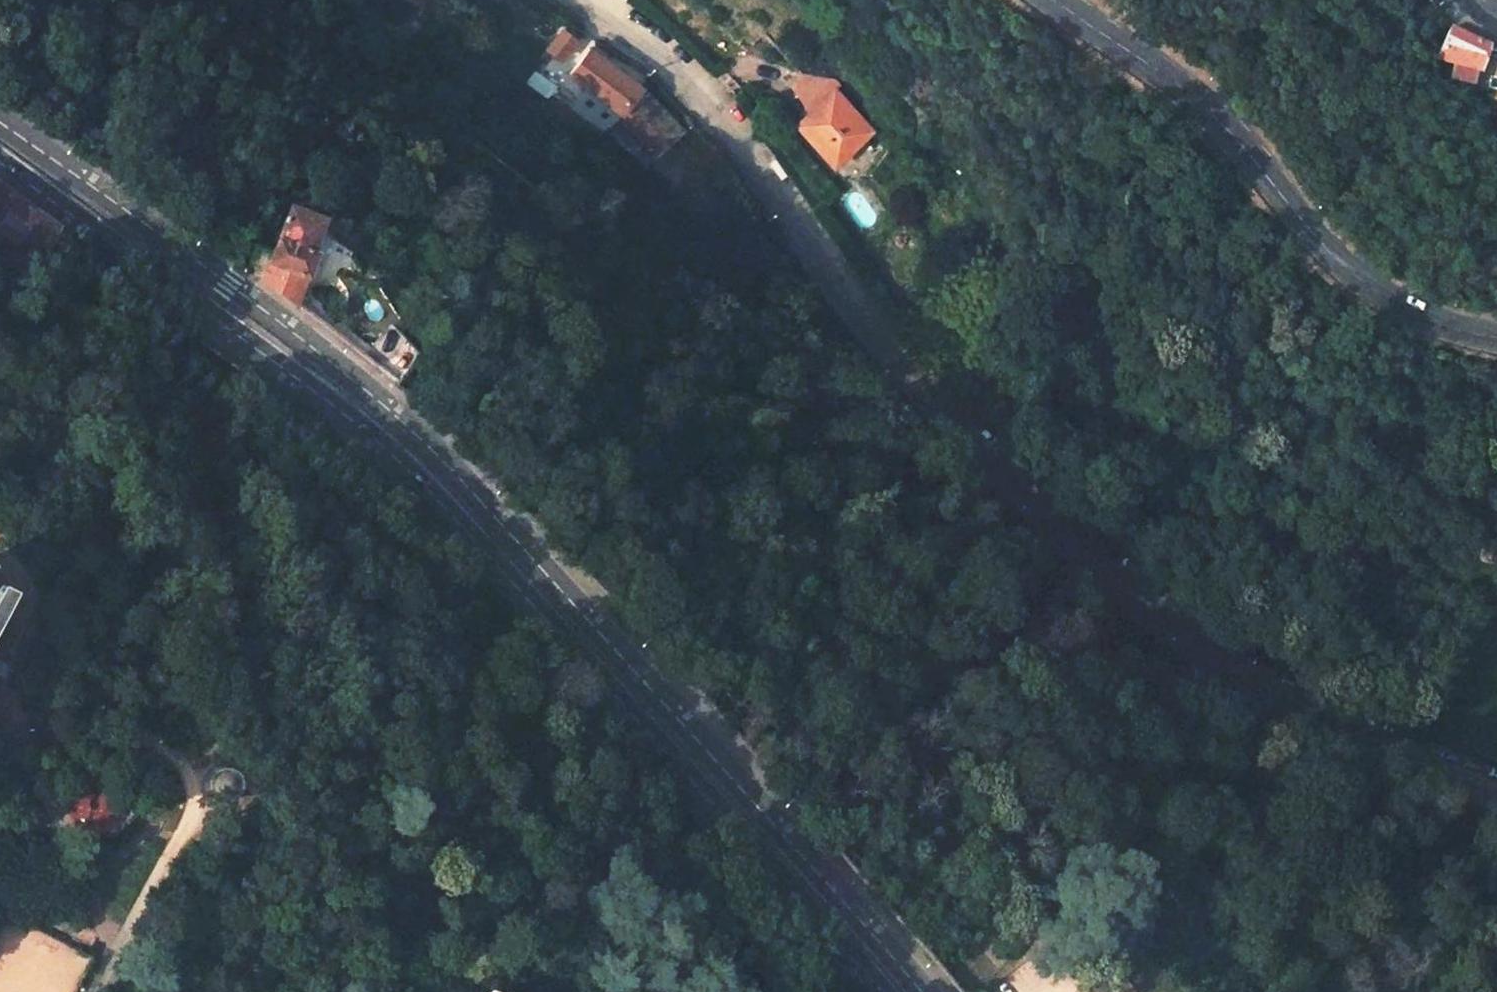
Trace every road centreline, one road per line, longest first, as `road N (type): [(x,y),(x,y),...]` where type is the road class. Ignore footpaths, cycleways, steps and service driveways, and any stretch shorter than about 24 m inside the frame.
road 1 (residential): [(569,0),(624,34),(698,99),(938,420),(1044,527),(1183,639),(1306,714),(1496,796)]
road 2 (primary): [(0,168),(351,419),(417,478),(886,991)]
road 3 (secondary): [(1053,0),(1210,111),(1329,252),(1401,310),(1496,339)]

